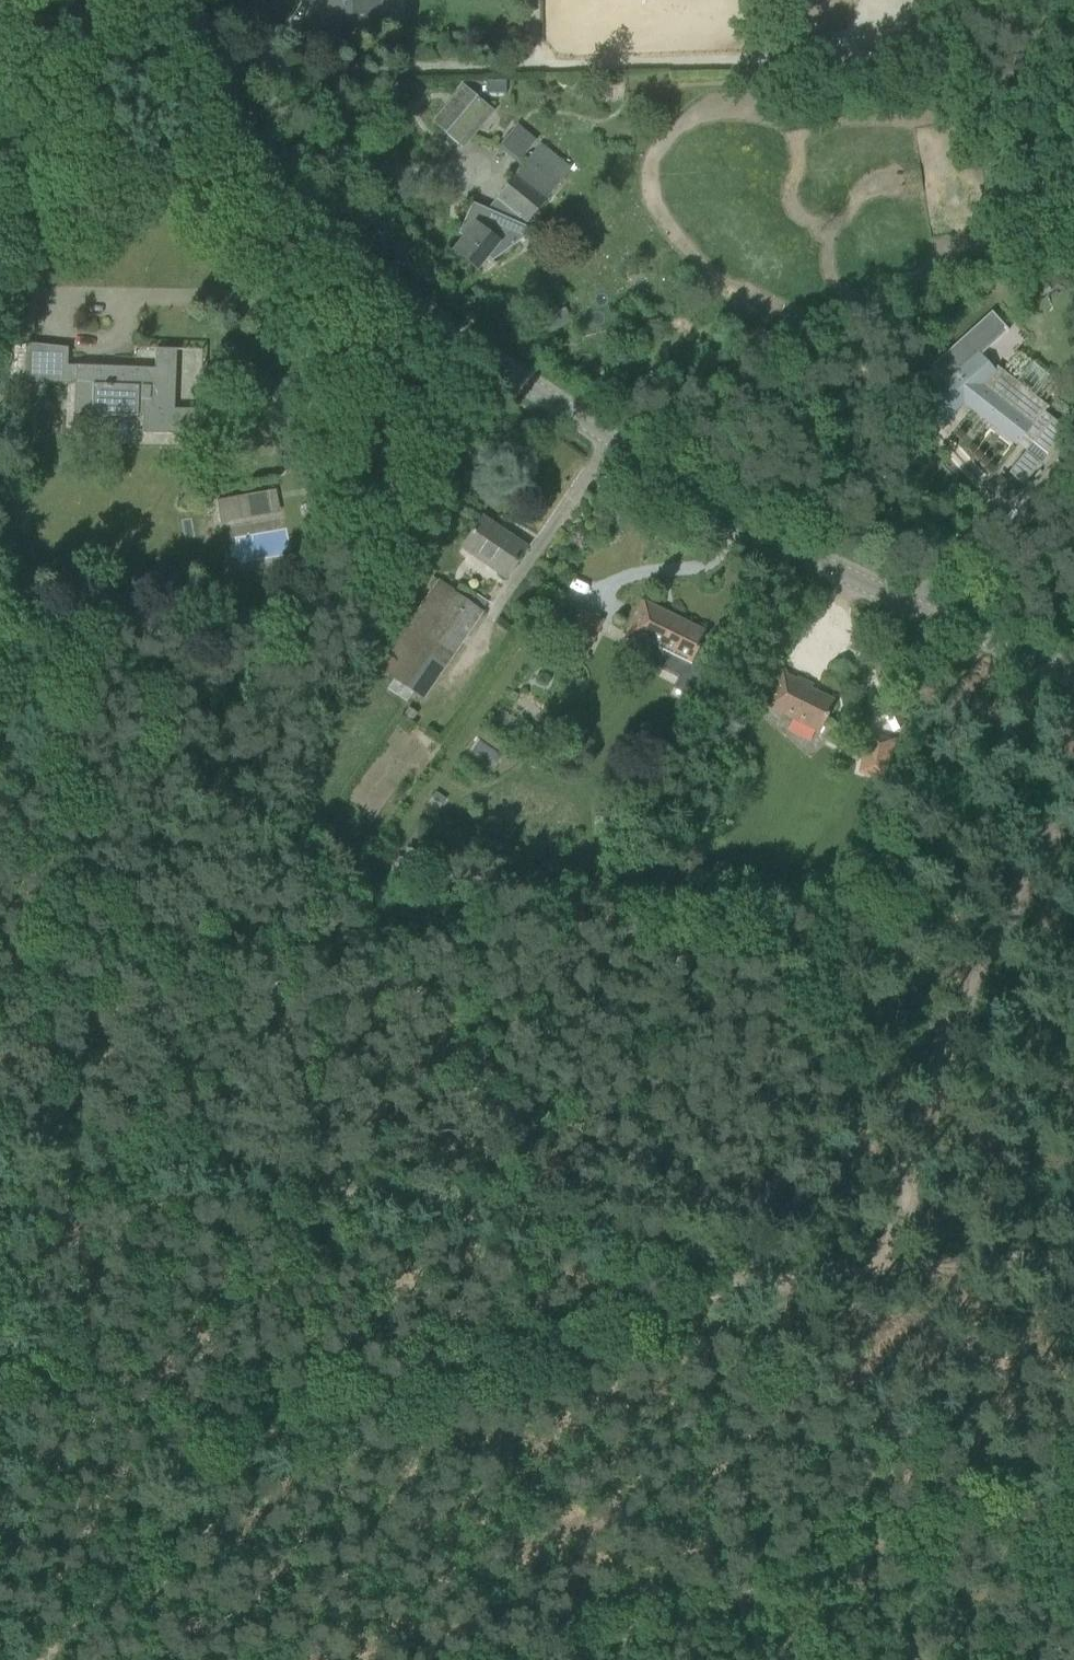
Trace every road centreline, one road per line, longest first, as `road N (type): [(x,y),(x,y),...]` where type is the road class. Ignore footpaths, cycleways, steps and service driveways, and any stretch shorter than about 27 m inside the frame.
road 1 (tertiary): [(1073,678),(733,517),(362,272),(293,201),(165,0)]
road 2 (track): [(45,1659),(190,1485),(400,1395),(796,1271)]
road 3 (track): [(796,1271),(209,1174),(0,1126)]
road 4 (track): [(883,1273),(949,1038),(1041,849),(1073,820)]
road 5 (track): [(0,1209),(0,1573)]
road 6 (track): [(1073,1255),(883,1273)]

